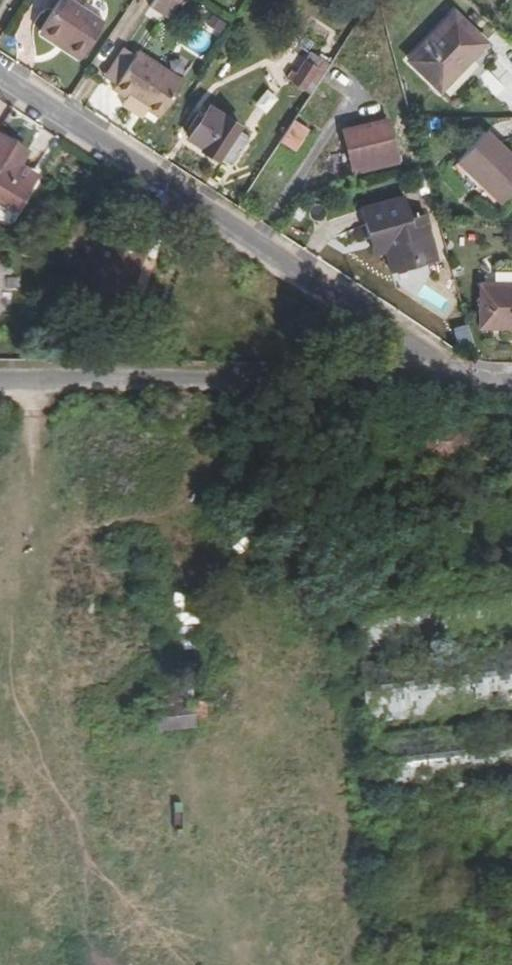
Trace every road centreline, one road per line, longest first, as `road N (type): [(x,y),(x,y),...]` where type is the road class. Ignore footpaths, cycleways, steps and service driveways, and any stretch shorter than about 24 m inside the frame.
road 1 (unclassified): [(0,77),(477,389)]
road 2 (residential): [(0,382),(477,389)]

